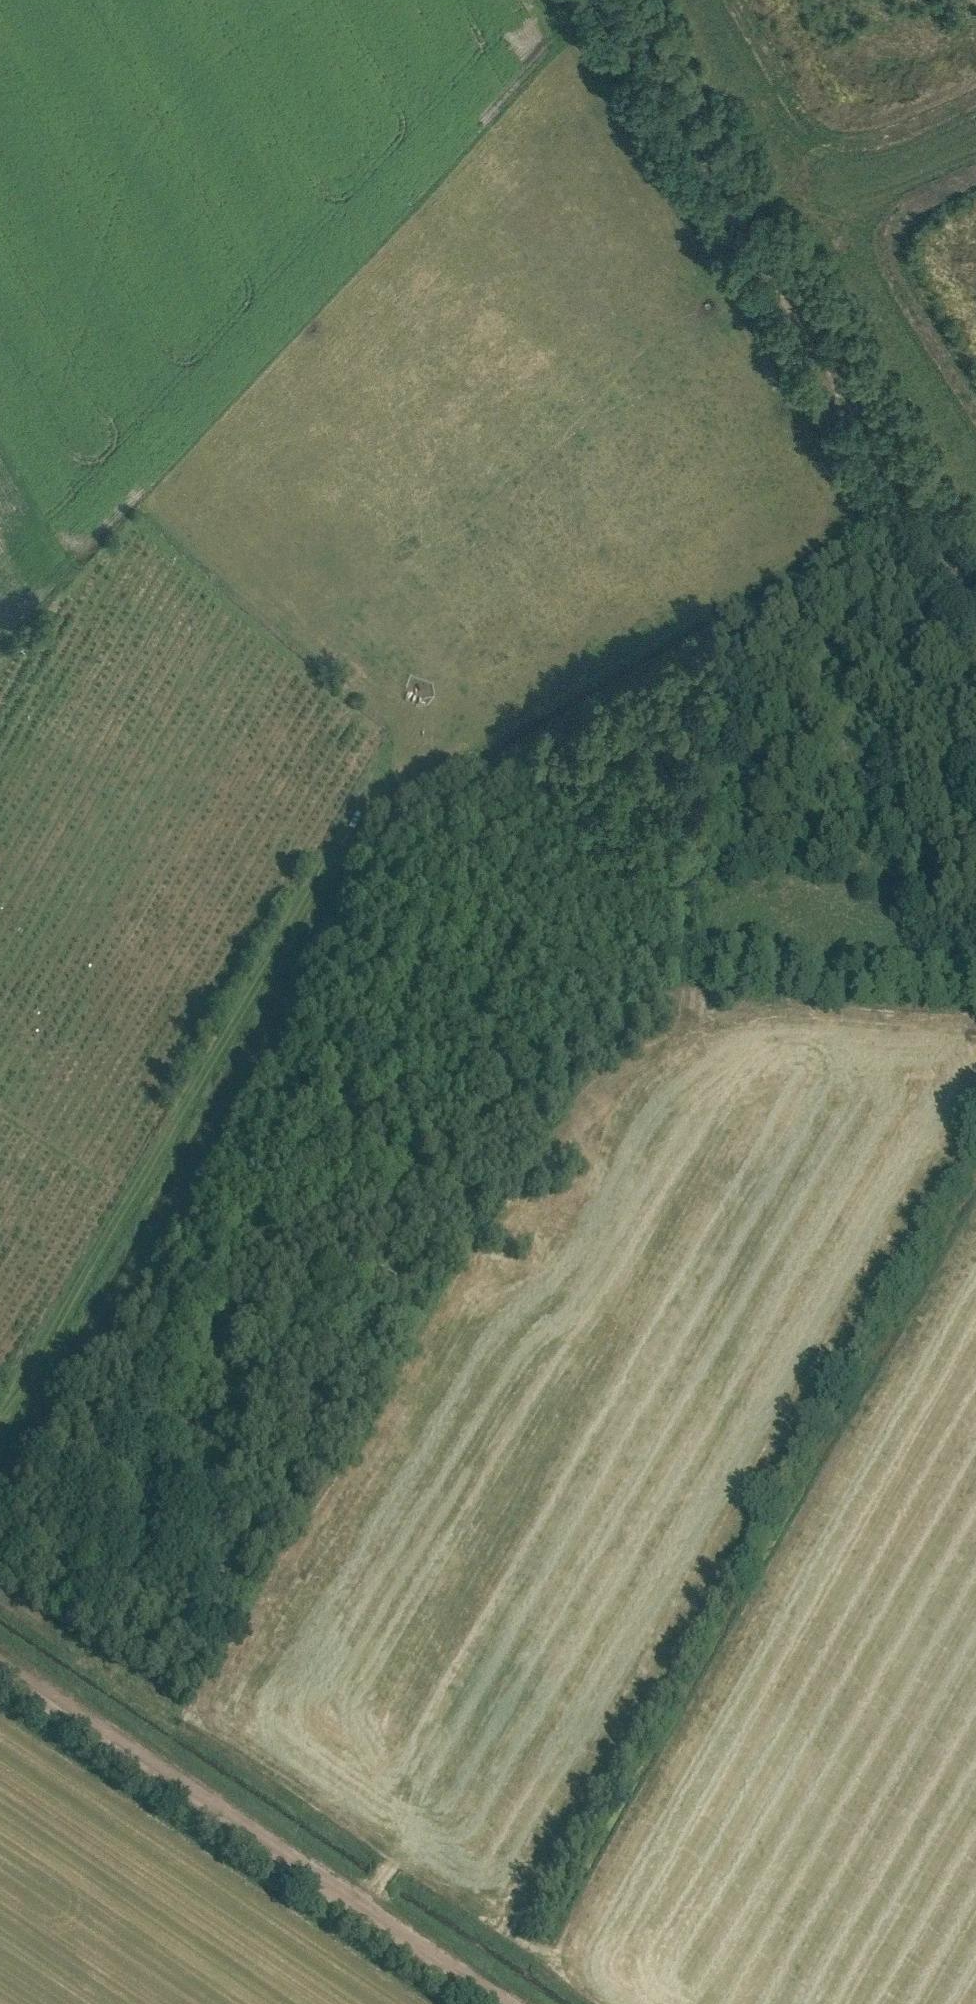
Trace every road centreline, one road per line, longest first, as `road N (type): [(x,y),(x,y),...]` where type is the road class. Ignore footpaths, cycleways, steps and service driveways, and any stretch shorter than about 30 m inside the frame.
road 1 (track): [(975,609),(613,0)]
road 2 (track): [(0,1667),(500,2003)]

